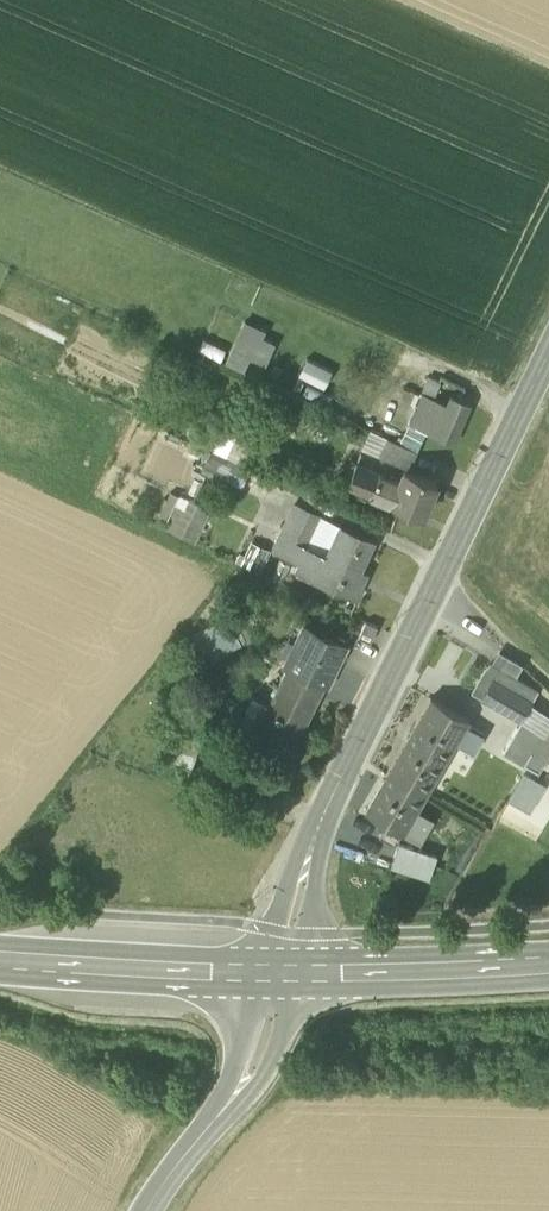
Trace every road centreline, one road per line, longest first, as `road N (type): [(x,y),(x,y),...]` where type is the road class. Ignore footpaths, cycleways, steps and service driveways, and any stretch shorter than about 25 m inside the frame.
road 1 (tertiary): [(332,801),(548,358)]
road 2 (secondary): [(0,965),(263,976)]
road 3 (secondary): [(298,976),(548,969)]
road 4 (tertiary): [(332,801),(316,813),(296,863),(263,976)]
road 5 (tertiary): [(298,976),(332,801)]
road 6 (tertiary): [(215,1124),(246,1105),(268,1074),(298,976)]
road 7 (tertiary): [(263,976),(215,1124)]

